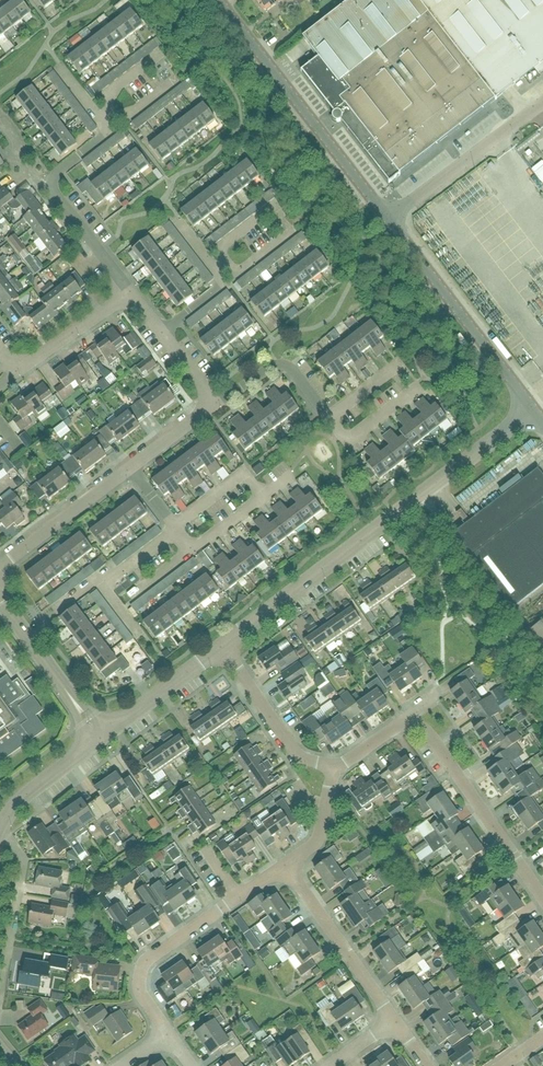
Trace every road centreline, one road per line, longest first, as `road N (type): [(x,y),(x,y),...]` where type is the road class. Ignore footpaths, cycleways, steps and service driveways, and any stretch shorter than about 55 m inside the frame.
road 1 (tertiary): [(225,646),(533,410)]
road 2 (residential): [(386,218),(218,0)]
road 3 (unclassified): [(533,410),(386,218)]
road 4 (residential): [(542,898),(427,732),(408,720)]
road 5 (unclassified): [(386,218),(542,102)]
road 6 (residential): [(167,1032),(142,996),(140,976),(150,957),(241,897)]
road 7 (residential): [(395,1024),(288,867)]
road 8 (residential): [(225,646),(296,754),(332,766)]
road 9 (residential): [(101,733),(0,600)]
road 10 (residential): [(0,567),(131,467)]
road 11 (tertiary): [(101,733),(225,646)]
road 12 (residential): [(328,418),(283,365),(219,404)]
road 13 (residential): [(15,373),(131,291)]
road 14 (tertiary): [(0,829),(26,795),(101,733)]
road 15 (residential): [(131,291),(51,184)]

